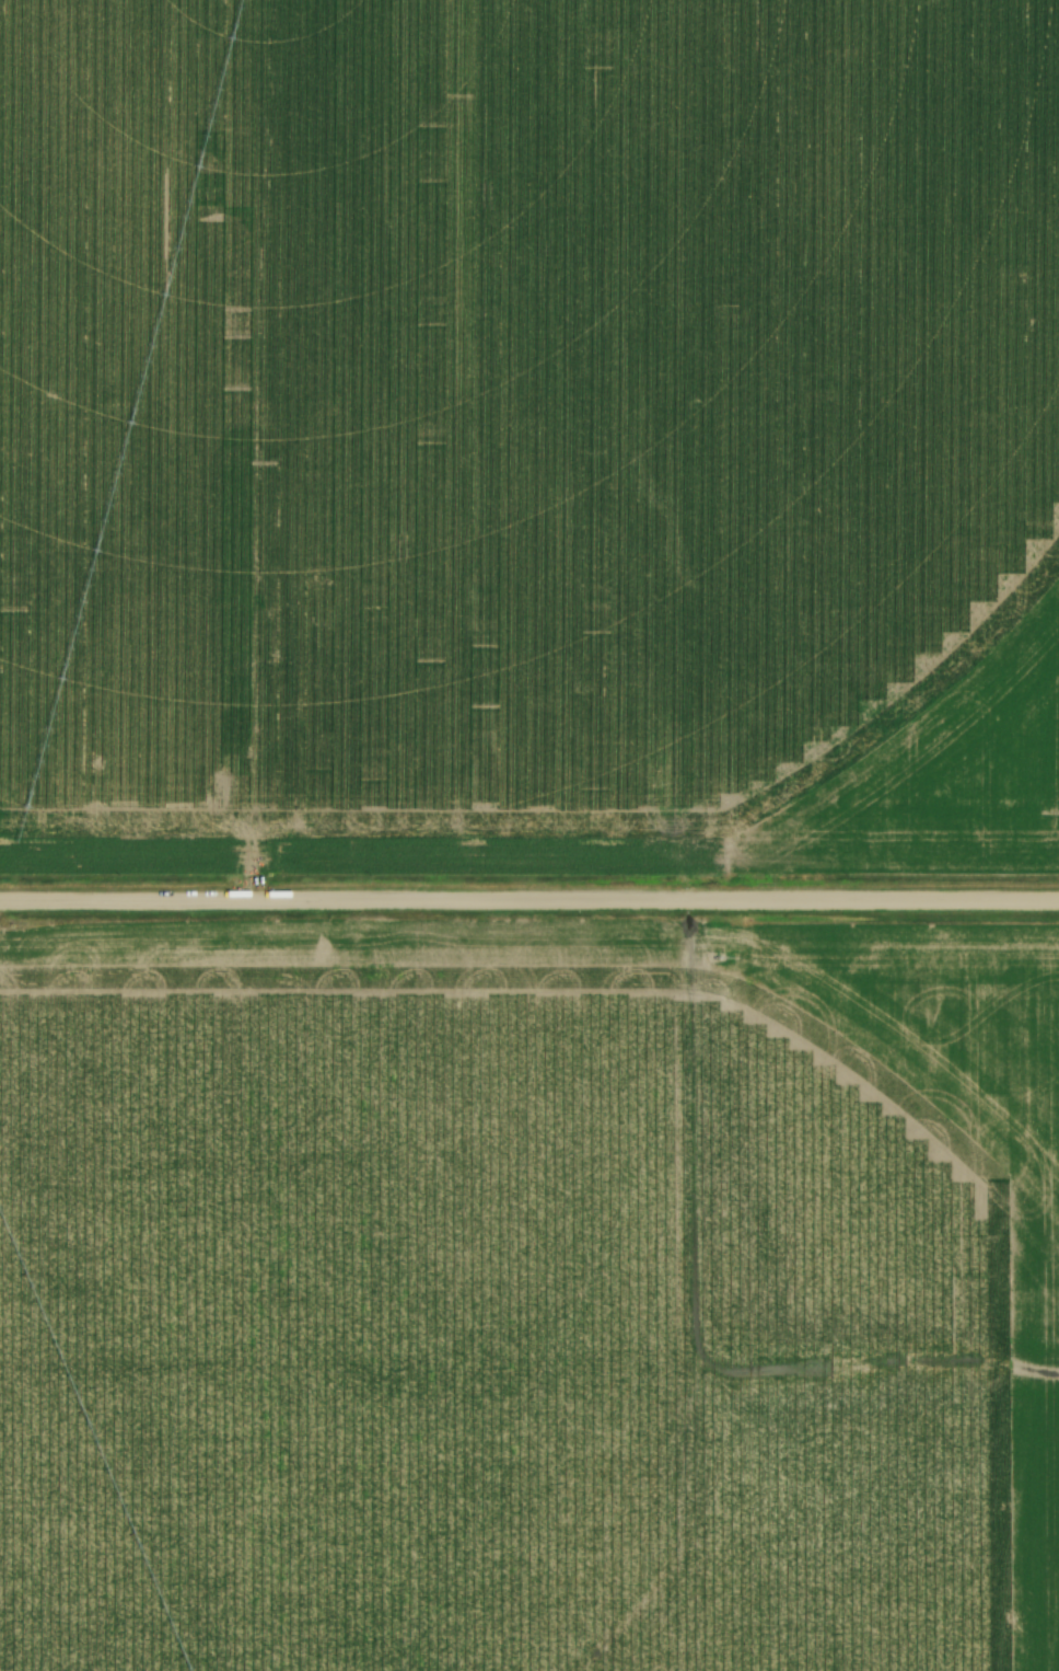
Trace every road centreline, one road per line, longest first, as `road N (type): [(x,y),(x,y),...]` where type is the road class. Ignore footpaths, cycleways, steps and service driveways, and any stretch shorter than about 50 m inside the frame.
road 1 (residential): [(0,906),(1058,906)]

